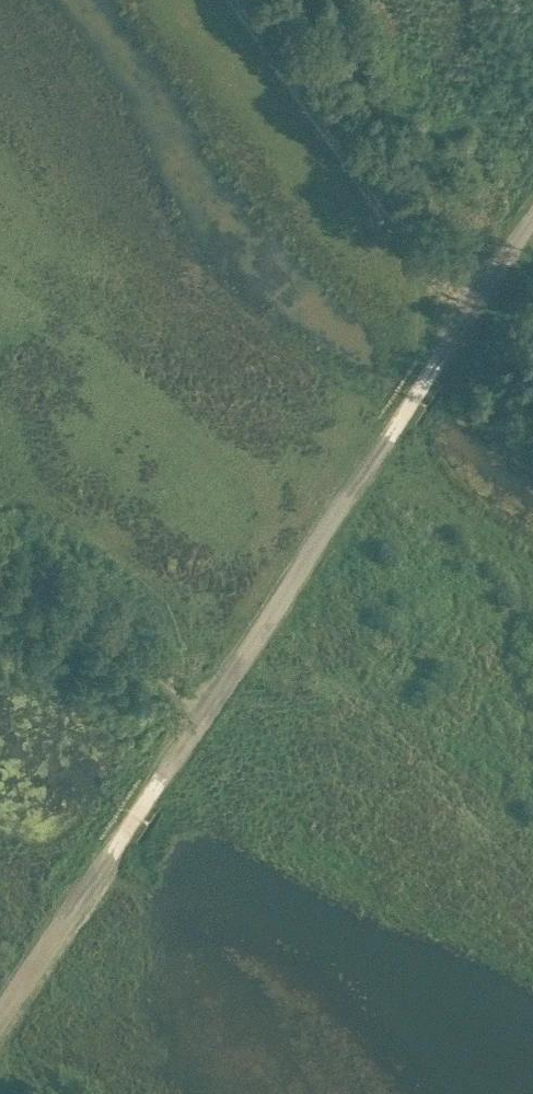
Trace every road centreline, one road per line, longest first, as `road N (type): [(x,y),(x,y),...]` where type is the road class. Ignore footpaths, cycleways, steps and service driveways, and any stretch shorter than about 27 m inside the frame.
road 1 (track): [(205,707),(532,208)]
road 2 (track): [(219,0),(381,252),(438,309),(456,316)]
road 3 (track): [(0,1021),(205,707)]
road 4 (track): [(0,564),(205,707)]

